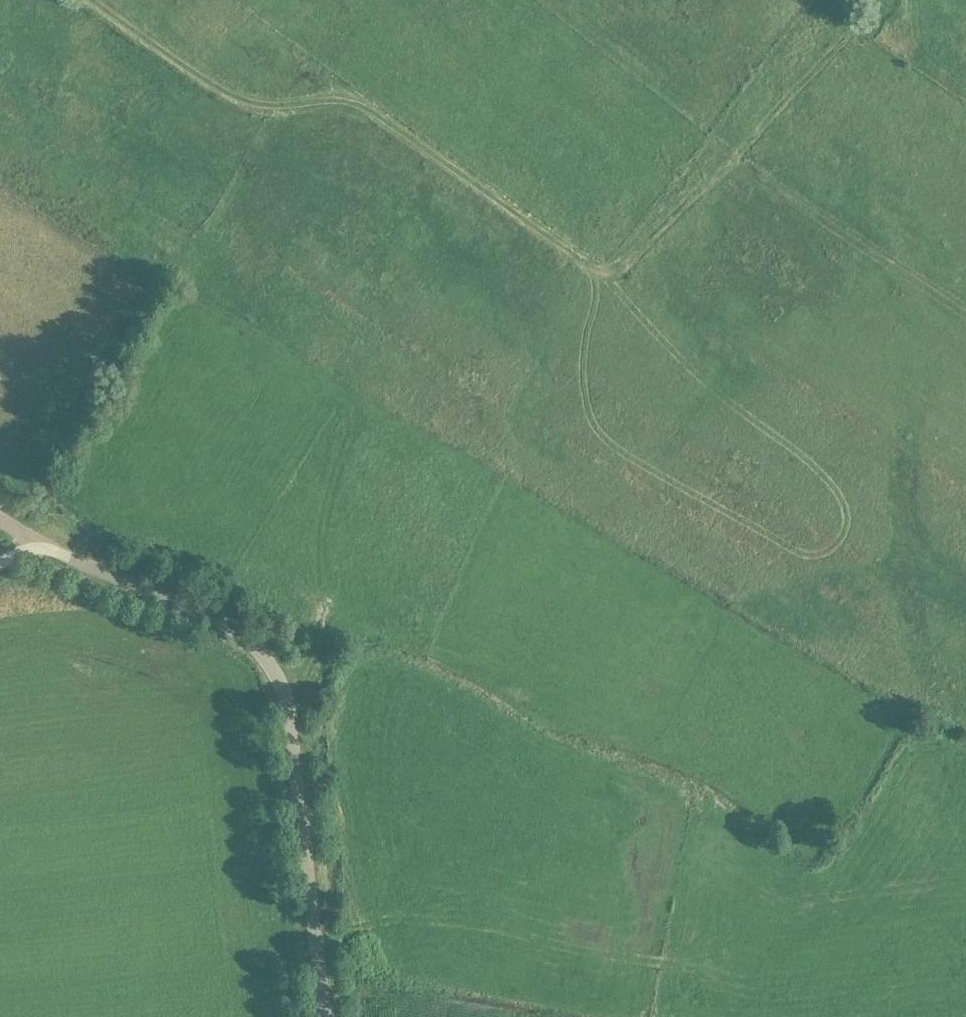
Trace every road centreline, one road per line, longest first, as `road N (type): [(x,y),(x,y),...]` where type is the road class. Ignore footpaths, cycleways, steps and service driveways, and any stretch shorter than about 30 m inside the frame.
road 1 (track): [(694,204),(620,275),(575,264),(342,97),(246,102),(94,0)]
road 2 (unclassified): [(321,1016),(287,725),(277,682),(258,650),(0,523)]

